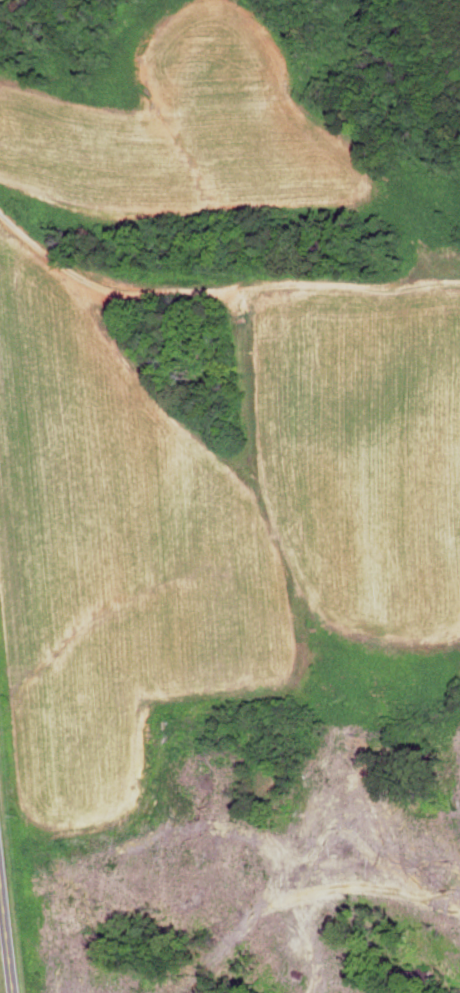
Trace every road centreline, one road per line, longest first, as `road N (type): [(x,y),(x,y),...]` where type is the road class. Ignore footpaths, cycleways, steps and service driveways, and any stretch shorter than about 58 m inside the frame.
road 1 (track): [(459,247),(282,279),(119,291),(55,259),(0,213)]
road 2 (tertiary): [(14,992),(0,863)]

